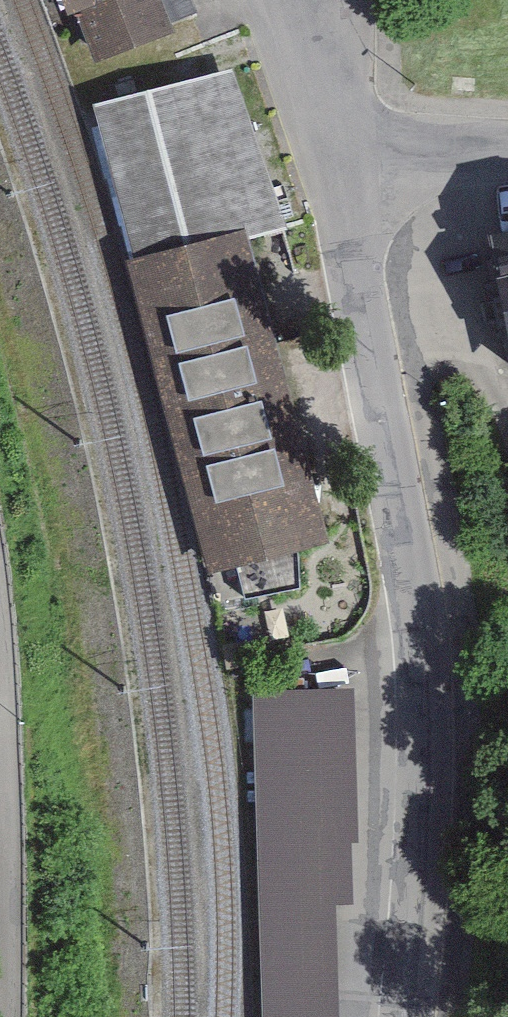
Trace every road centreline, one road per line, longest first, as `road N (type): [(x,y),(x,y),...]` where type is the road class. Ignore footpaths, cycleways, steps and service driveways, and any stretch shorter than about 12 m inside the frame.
road 1 (residential): [(408,1016),(425,796),(422,618),(346,151)]
road 2 (residential): [(2,1016),(0,703)]
road 3 (tertiary): [(346,151),(507,147)]
road 4 (tertiary): [(312,0),(346,151)]

